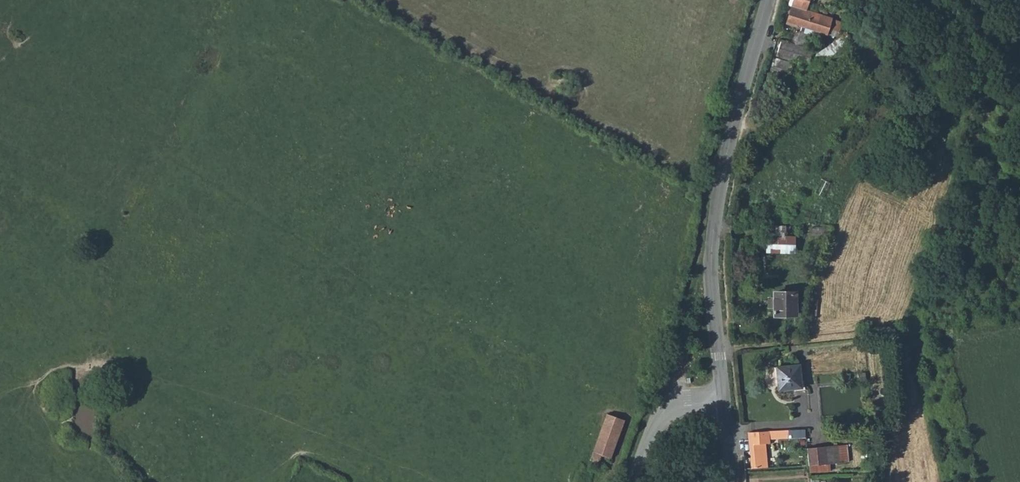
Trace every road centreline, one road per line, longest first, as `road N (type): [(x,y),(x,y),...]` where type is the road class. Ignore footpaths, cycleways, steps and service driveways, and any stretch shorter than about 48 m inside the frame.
road 1 (tertiary): [(723,401),(712,241),(729,141),(769,0)]
road 2 (track): [(717,350),(875,336),(914,339),(920,356)]
road 3 (tertiary): [(633,481),(663,412),(723,401)]

